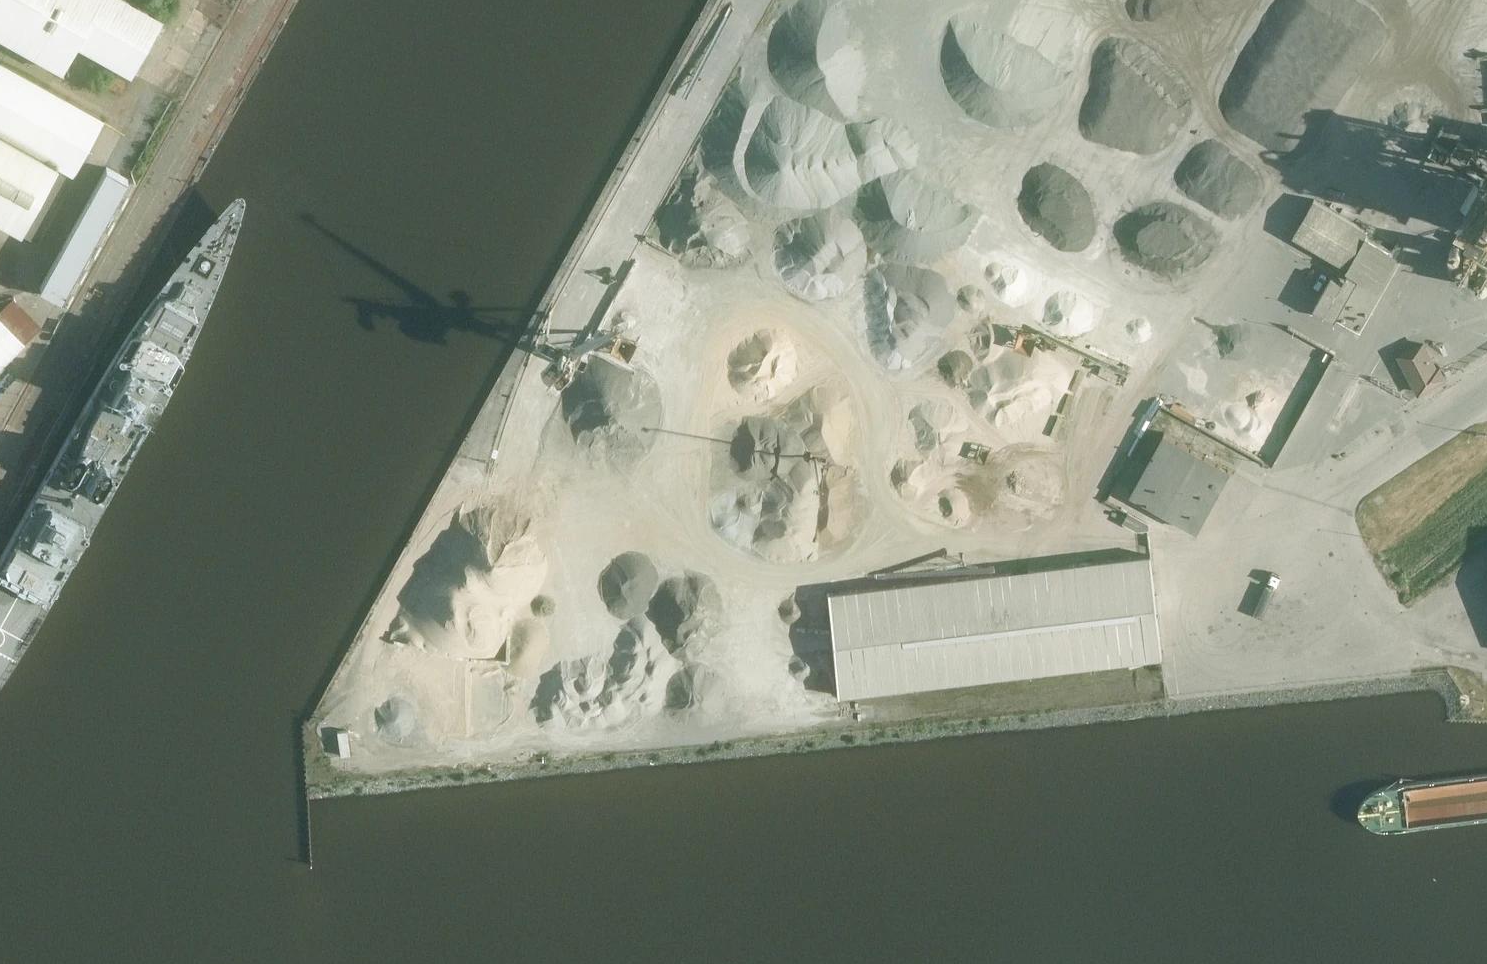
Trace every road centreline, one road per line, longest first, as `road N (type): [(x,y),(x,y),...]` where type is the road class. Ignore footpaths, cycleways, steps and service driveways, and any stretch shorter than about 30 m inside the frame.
road 1 (residential): [(1486,398),(1319,502),(1301,528),(1286,624)]

